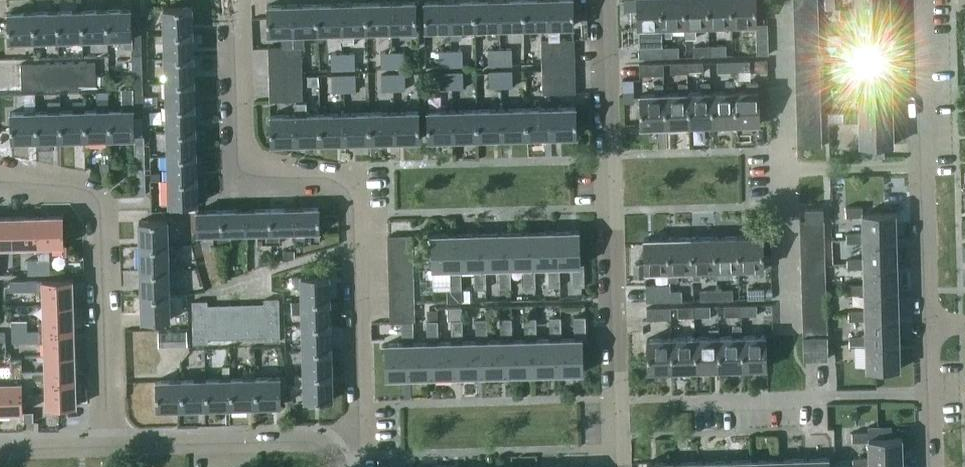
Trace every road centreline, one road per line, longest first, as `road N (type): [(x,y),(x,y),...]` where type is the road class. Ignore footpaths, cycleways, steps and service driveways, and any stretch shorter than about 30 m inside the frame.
road 1 (residential): [(334,455),(368,455),(356,181),(240,178),(239,0)]
road 2 (residential): [(614,399),(604,0)]
road 3 (residential): [(108,454),(97,205),(68,183),(0,173)]
road 4 (residential): [(614,399),(929,394)]
road 5 (residential): [(334,455),(312,441),(108,454)]
road 6 (residential): [(924,165),(919,0)]
road 7 (residential): [(785,168),(780,3)]
road 8 (residential): [(788,333),(785,168)]
road 9 (residential): [(927,323),(924,165)]
road 10 (residential): [(785,168),(924,165)]

